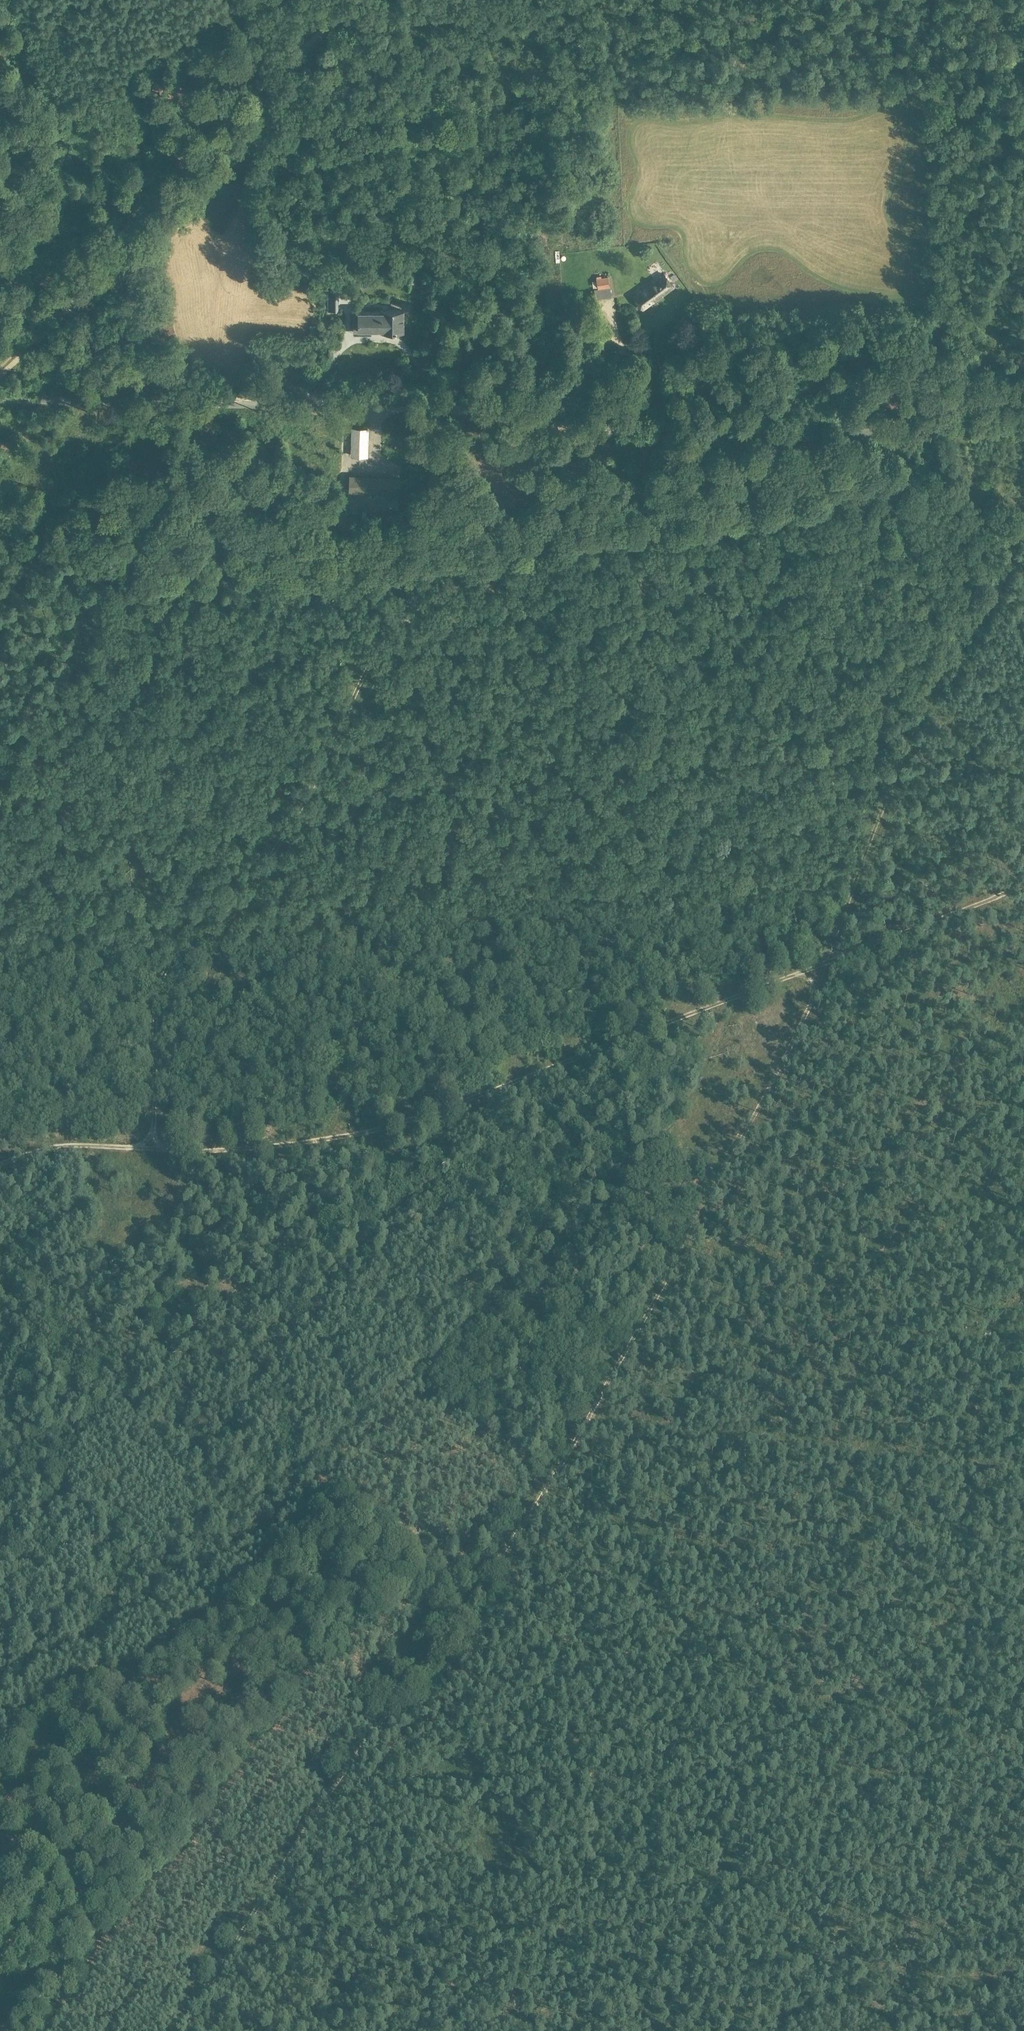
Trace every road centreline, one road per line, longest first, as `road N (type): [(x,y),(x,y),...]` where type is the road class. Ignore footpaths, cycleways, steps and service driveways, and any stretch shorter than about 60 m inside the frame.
road 1 (track): [(1023,455),(1022,541),(978,631),(920,719),(789,1047),(642,1320),(491,1573),(346,1765),(181,2030)]
road 2 (track): [(1023,425),(658,445),(372,406),(186,397),(0,403)]
road 3 (track): [(158,1144),(164,968),(249,893),(371,670),(410,619),(544,524),(577,491),(608,439)]
road 4 (track): [(158,1144),(274,1144),(395,1124),(823,965)]
road 5 (track): [(0,377),(215,127),(364,0)]
road 6 (track): [(0,12),(66,141),(124,231),(156,357),(186,397)]
road 7 (track): [(1023,888),(823,965)]
road 8 (track): [(0,1157),(70,1144),(158,1144)]

